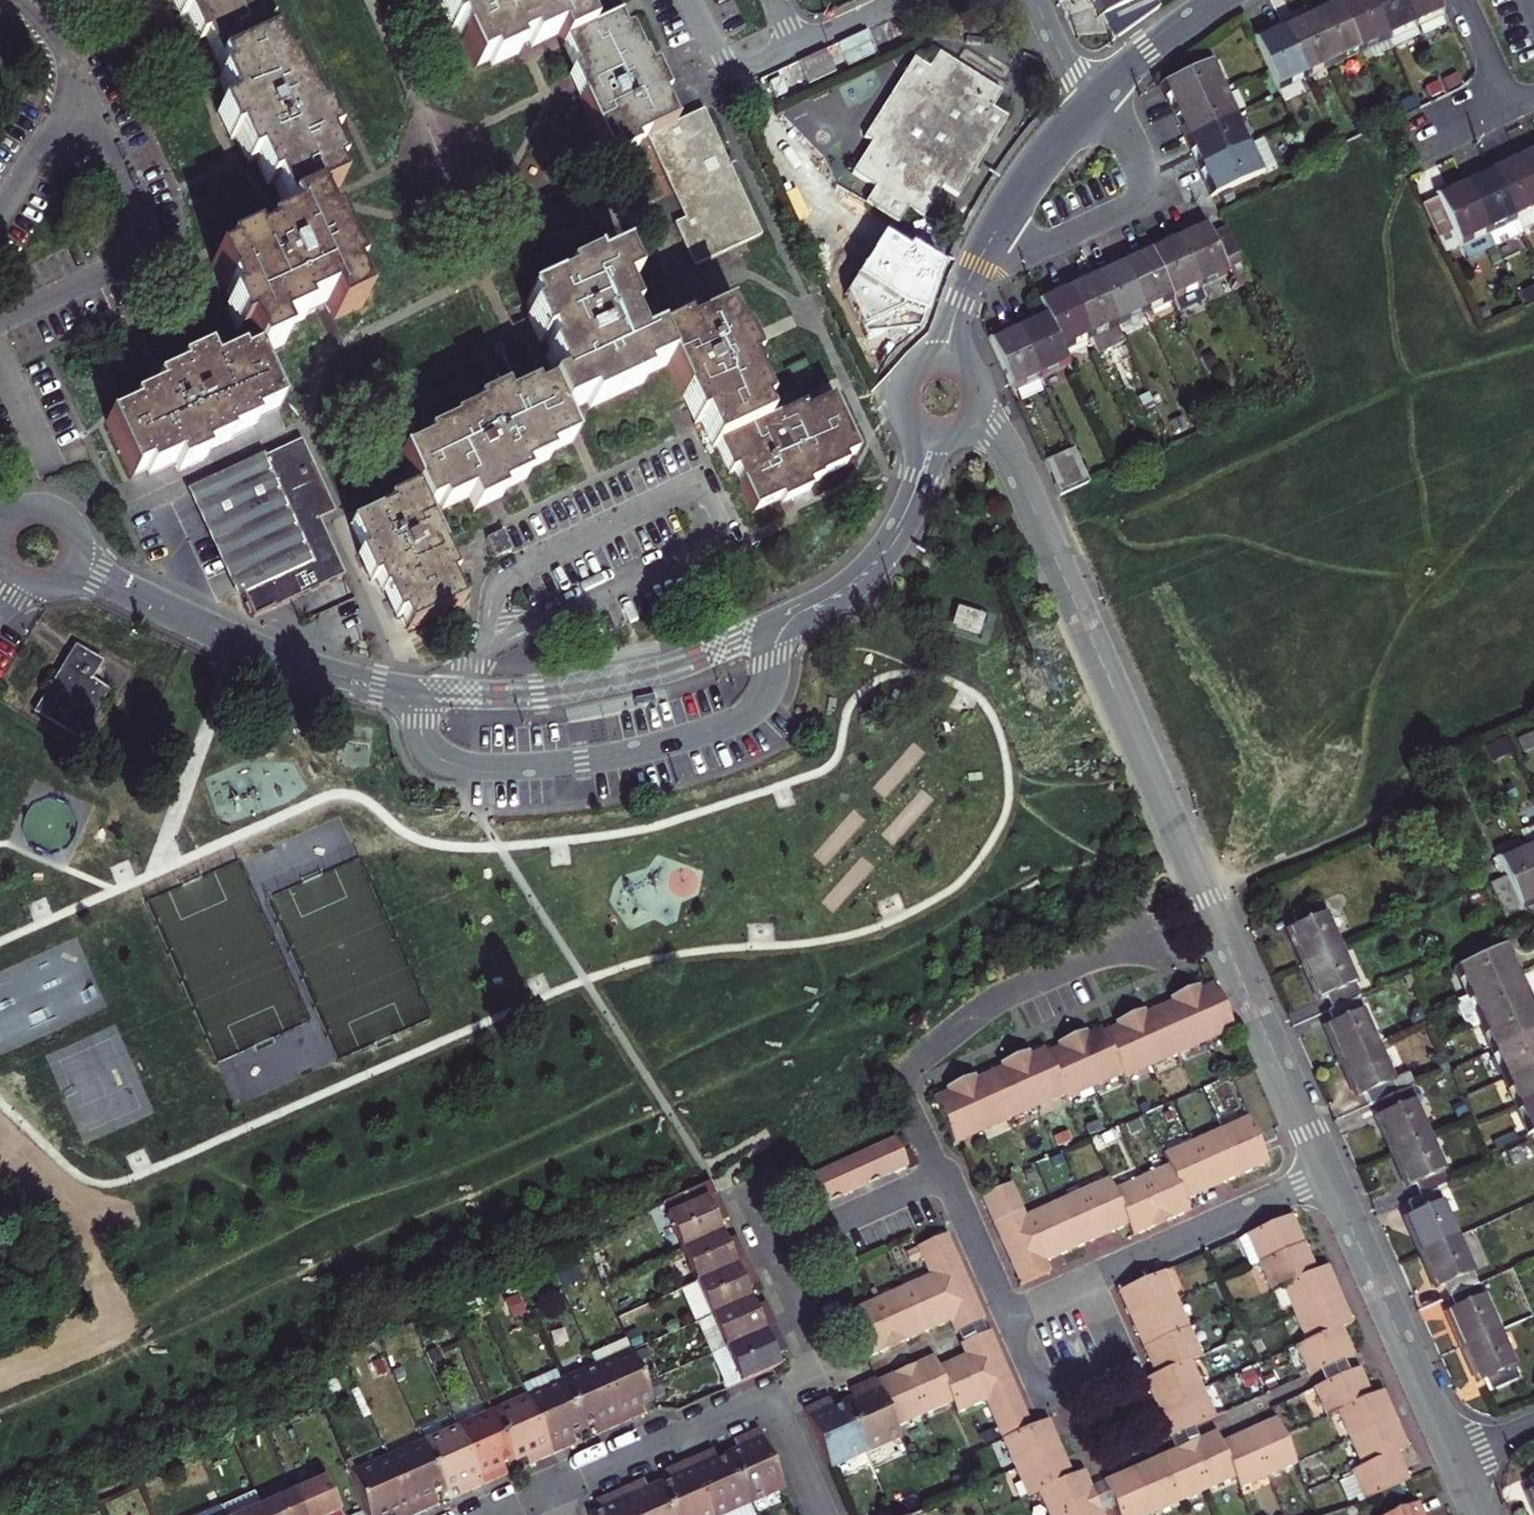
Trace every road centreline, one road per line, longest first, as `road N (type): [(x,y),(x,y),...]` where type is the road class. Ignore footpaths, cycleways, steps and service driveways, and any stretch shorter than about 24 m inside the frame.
road 1 (residential): [(979,407),(1011,454),(1331,1174)]
road 2 (residential): [(1157,937),(1014,992),(912,1064),(912,1111),(1007,1317)]
road 3 (residential): [(380,686),(411,702),(440,758),(488,768),(582,762),(745,716),(764,698),(776,643),(796,619)]
road 4 (residential): [(0,319),(119,262),(133,247),(131,199),(72,76)]
road 5 (residential): [(380,686),(251,648),(69,563)]
road 6 (residential): [(1331,1174),(1458,1460)]
road 7 (residential): [(1109,84),(1140,160),(1140,194),(1130,206),(978,268)]
road 8 (residential): [(1089,1281),(1331,1174)]
road 9 (residential): [(771,1396),(823,1374),(749,1199)]
road 10 (residential): [(1007,1317),(1035,1380),(1055,1388),(1111,1364),(1116,1346),(1089,1281)]
road 11 (residential): [(930,435),(914,504),(886,552),(845,591),(796,619)]
road 12 (residential): [(553,1492),(771,1396)]
road 13 (residential): [(1463,0),(1513,104),(1432,143)]
road 14 (residential): [(1089,103),(1023,186),(978,268)]
road 15 (residential): [(904,0),(799,47),(778,0)]
road 16 (residential): [(0,210),(67,99),(72,76)]
road 17 (residential): [(1219,0),(1109,84)]
road 18 (residential): [(822,1514),(771,1396)]
road 19 (residential): [(947,357),(921,362),(902,388),(905,414),(930,435)]

